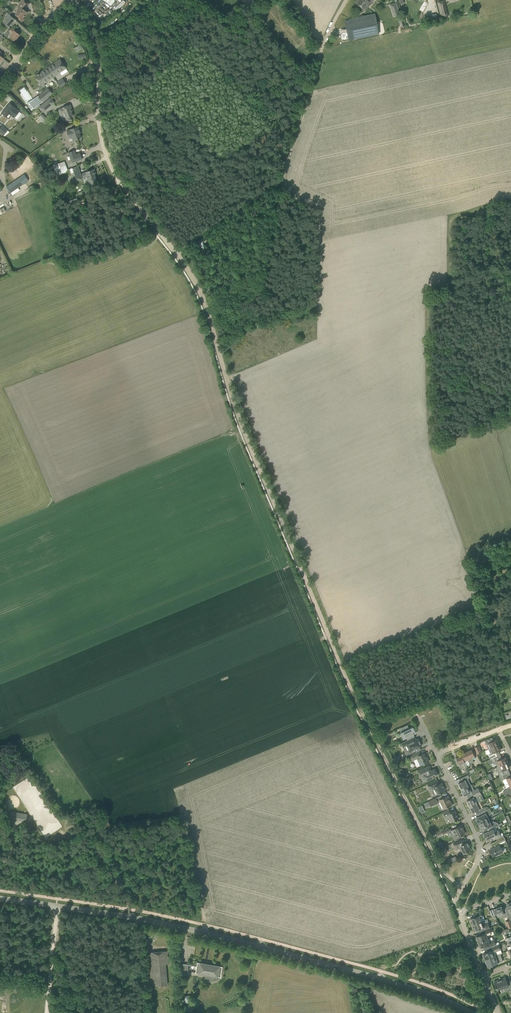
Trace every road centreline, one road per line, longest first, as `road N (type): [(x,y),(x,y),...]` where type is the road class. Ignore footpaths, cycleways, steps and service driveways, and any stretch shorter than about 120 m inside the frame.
road 1 (track): [(176,252),(208,310),(234,405),(349,685),(440,866),(463,886)]
road 2 (tertiary): [(471,1012),(399,985),(207,933),(0,899)]
road 3 (track): [(176,252),(275,186),(322,49)]
road 4 (unclassified): [(116,178),(100,138),(96,48),(74,0)]
road 5 (residential): [(437,755),(479,843),(477,862),(455,901),(459,912)]

